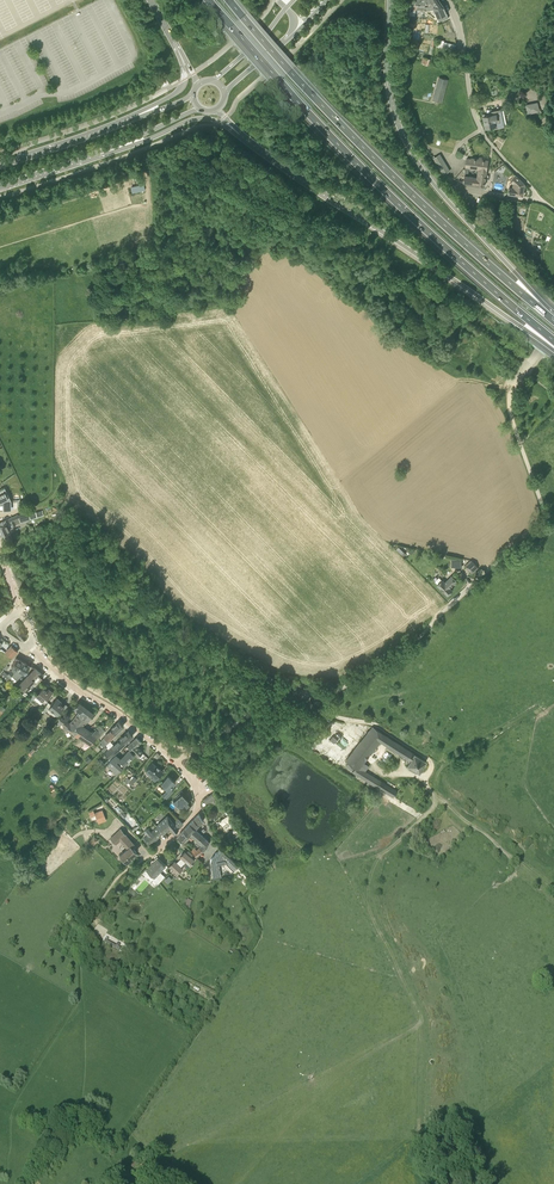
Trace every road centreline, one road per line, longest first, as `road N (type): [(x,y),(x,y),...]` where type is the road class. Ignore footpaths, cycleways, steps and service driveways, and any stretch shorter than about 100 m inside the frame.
road 1 (unclassified): [(198,751),(275,696),(338,691),(403,653),(480,577),(538,535),(544,511),(510,396),(553,330)]
road 2 (trunk): [(209,0),(373,179),(553,341)]
road 3 (trunk): [(549,317),(351,135),(230,0)]
road 4 (trunk): [(242,133),(553,352)]
road 5 (track): [(439,801),(379,857),(368,890),(420,1024),(421,1137)]
road 6 (trunk): [(549,317),(407,146),(390,97),(390,0)]
road 7 (residential): [(171,757),(35,652)]
road 8 (unclassified): [(465,59),(481,129),(539,198)]
road 9 (trunk): [(99,154),(193,119),(242,133)]
road 10 (track): [(553,900),(439,801)]
road 11 (tertiary): [(118,125),(0,166)]

